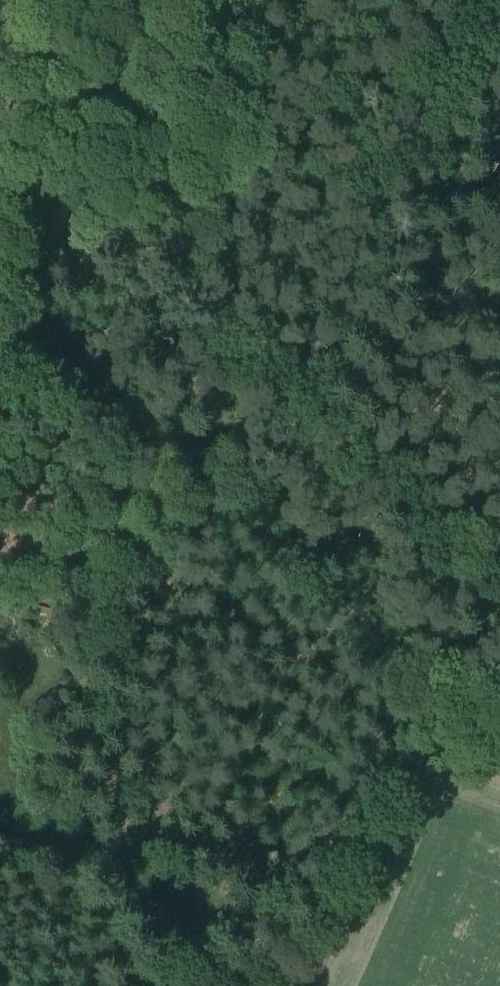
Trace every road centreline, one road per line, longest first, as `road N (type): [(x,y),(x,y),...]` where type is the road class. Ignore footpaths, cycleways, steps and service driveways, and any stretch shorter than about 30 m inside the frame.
road 1 (track): [(10,328),(84,367),(167,429),(431,705),(499,731)]
road 2 (track): [(146,0),(10,328)]
road 3 (track): [(431,705),(319,985)]

